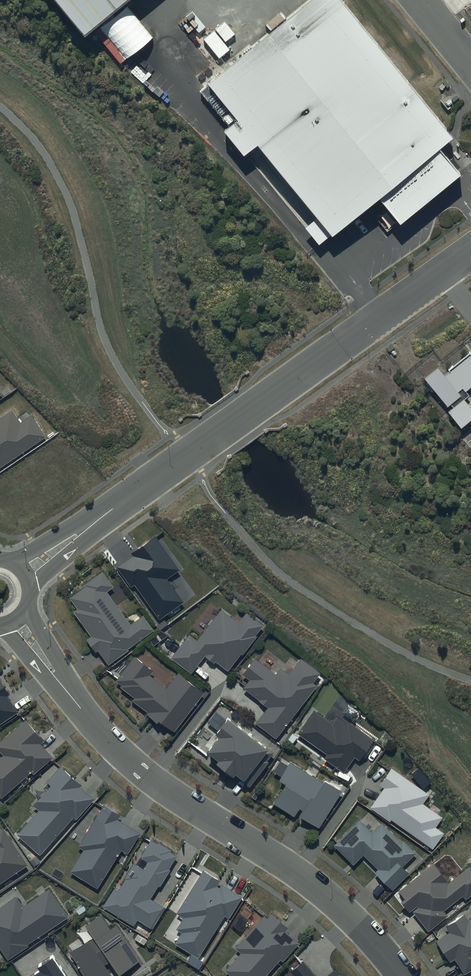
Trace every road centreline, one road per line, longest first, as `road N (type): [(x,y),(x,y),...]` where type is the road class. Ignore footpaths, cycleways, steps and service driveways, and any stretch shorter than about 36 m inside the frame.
road 1 (tertiary): [(470,248),(112,510)]
road 2 (unclassified): [(401,975),(327,897),(168,790),(70,697)]

